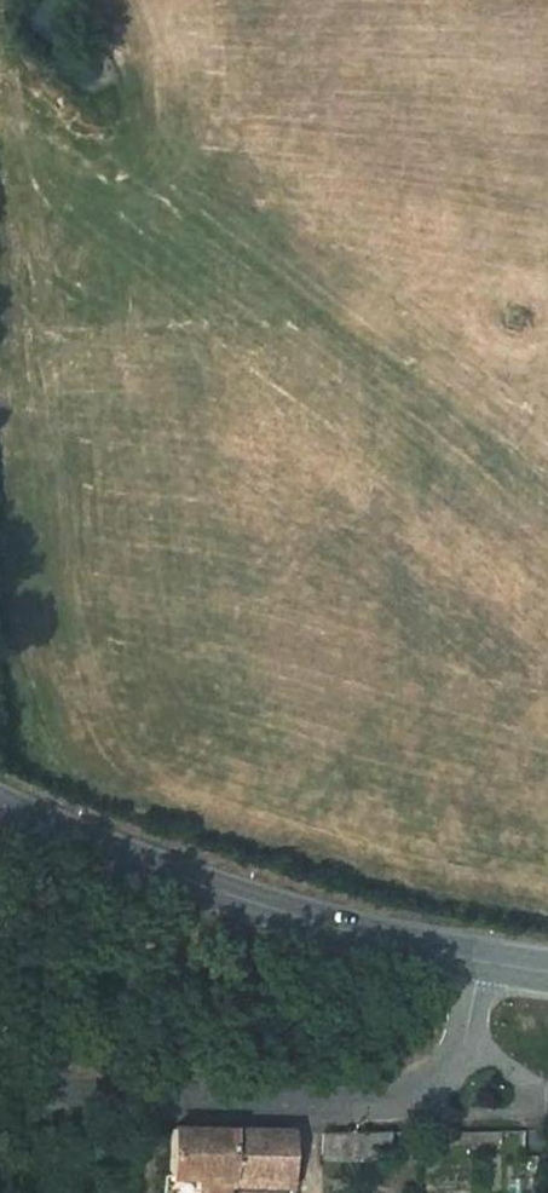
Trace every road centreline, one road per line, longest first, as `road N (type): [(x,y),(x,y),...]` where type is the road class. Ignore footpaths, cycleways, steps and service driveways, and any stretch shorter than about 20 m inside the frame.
road 1 (tertiary): [(494,965),(228,898),(0,803)]
road 2 (tertiary): [(457,1054),(420,1091),(346,1111),(157,1105),(0,1086)]

